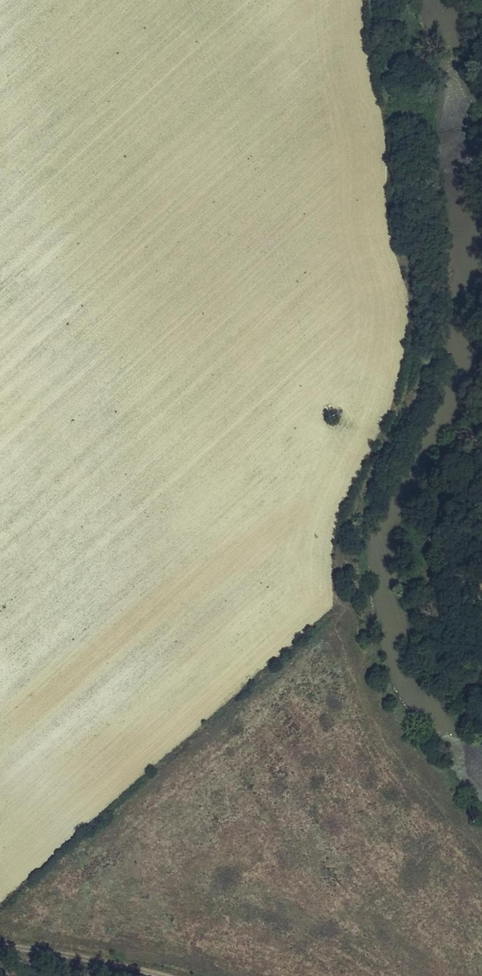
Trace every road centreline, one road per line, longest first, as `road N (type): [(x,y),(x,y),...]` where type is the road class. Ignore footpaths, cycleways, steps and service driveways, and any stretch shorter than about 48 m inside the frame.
road 1 (track): [(183,975),(0,939)]

